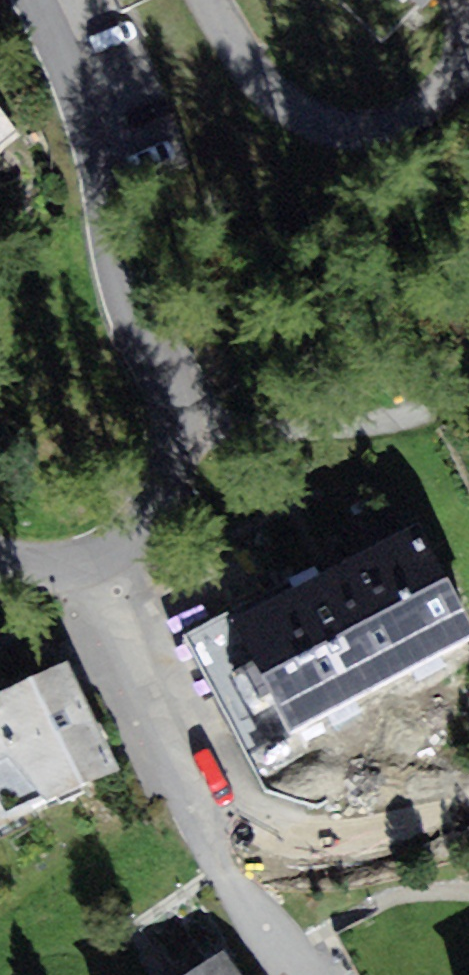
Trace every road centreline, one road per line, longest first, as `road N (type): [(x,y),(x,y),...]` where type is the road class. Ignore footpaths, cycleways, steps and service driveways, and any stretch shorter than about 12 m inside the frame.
road 1 (residential): [(36,0),(72,73),(132,315),(173,406),(178,448),(171,478),(126,537),(60,565),(0,555)]
road 2 (track): [(468,394),(325,430),(259,433),(173,406)]

